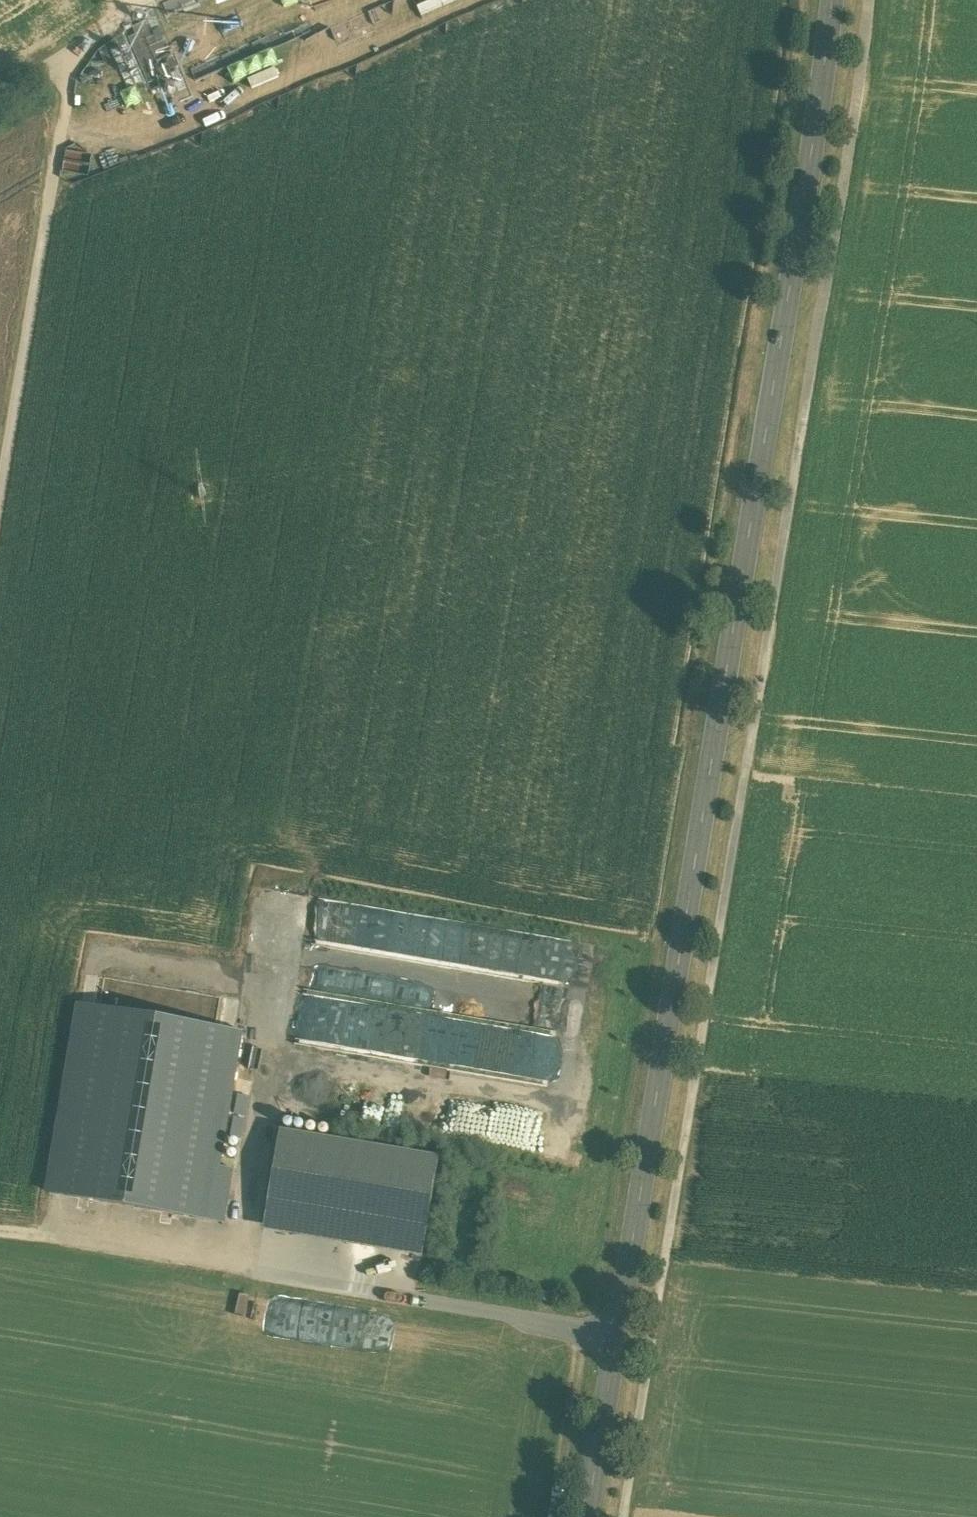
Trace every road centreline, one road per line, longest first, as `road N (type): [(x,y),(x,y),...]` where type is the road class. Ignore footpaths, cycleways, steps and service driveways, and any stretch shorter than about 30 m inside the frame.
road 1 (tertiary): [(832,0),(586,1516)]
road 2 (track): [(625,1516),(868,0)]
road 3 (track): [(617,1331),(0,1220)]
road 4 (track): [(74,48),(0,486)]
road 5 (track): [(585,1329),(551,1516)]
road 6 (track): [(0,95),(156,0)]

